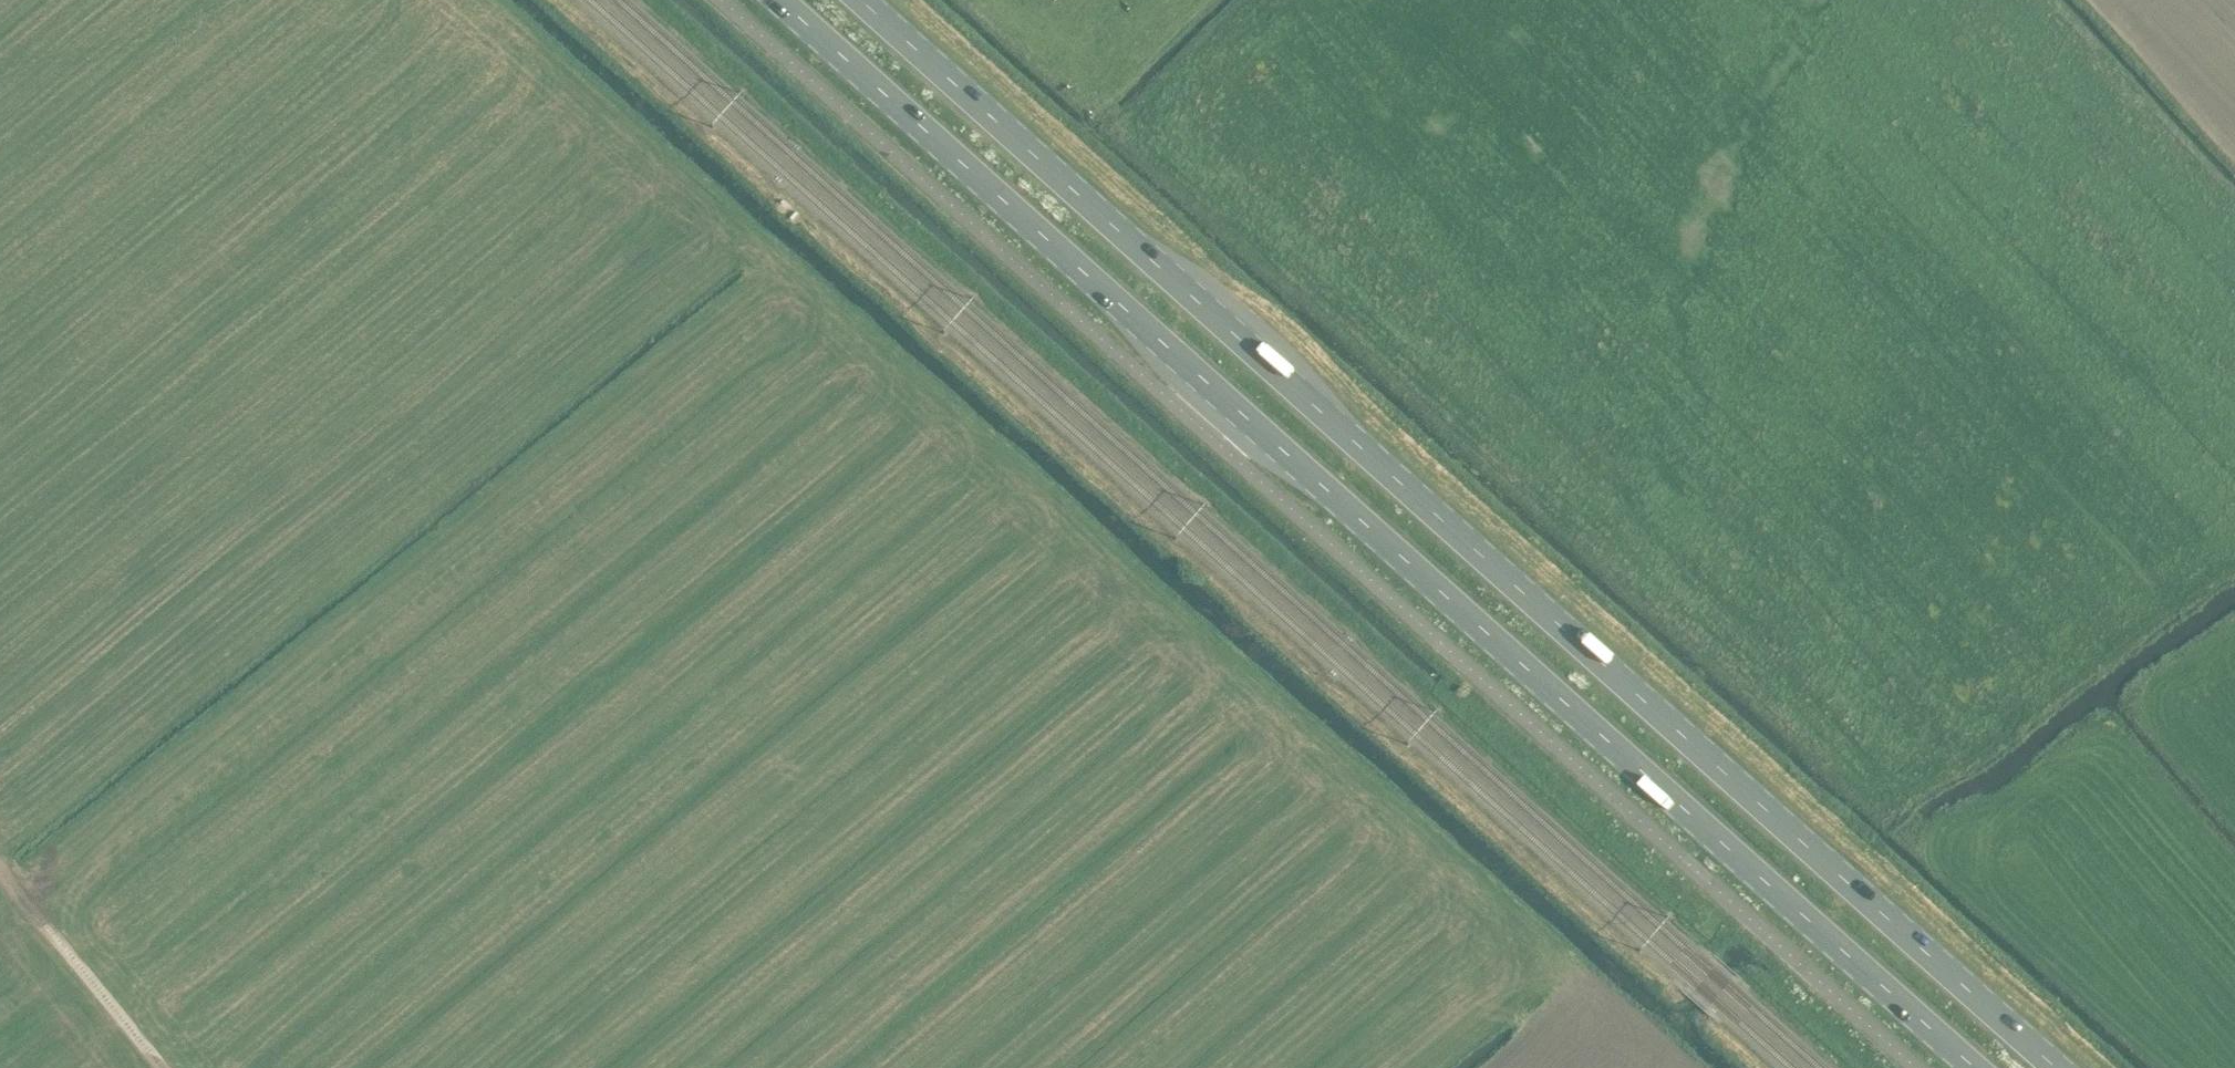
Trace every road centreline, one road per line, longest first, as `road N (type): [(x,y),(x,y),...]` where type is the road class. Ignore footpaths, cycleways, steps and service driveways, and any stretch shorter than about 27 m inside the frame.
road 1 (primary): [(2057,1067),(862,0)]
road 2 (primary): [(781,0),(1975,1067)]
road 3 (track): [(0,868),(162,1067)]

